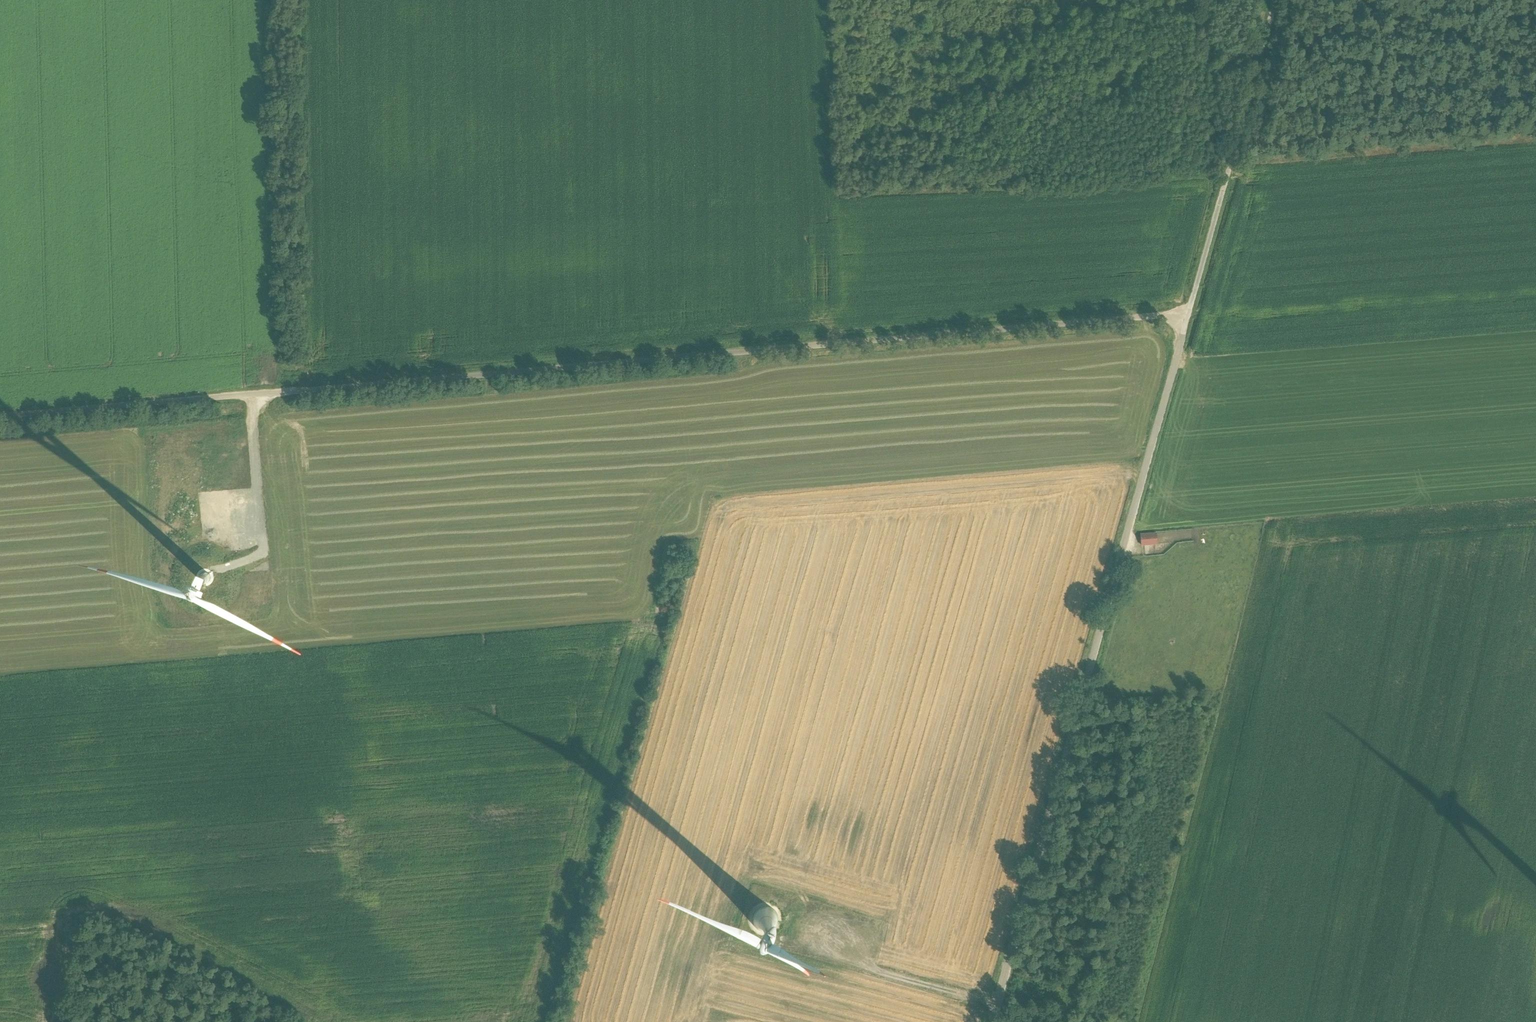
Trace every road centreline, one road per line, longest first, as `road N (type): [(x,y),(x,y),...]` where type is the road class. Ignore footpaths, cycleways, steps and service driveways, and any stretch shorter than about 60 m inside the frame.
road 1 (unclassified): [(0,419),(1187,307)]
road 2 (unclassified): [(1187,307),(990,1021)]
road 3 (unclassified): [(1187,307),(1232,151)]
road 4 (track): [(1232,151),(1276,0)]

